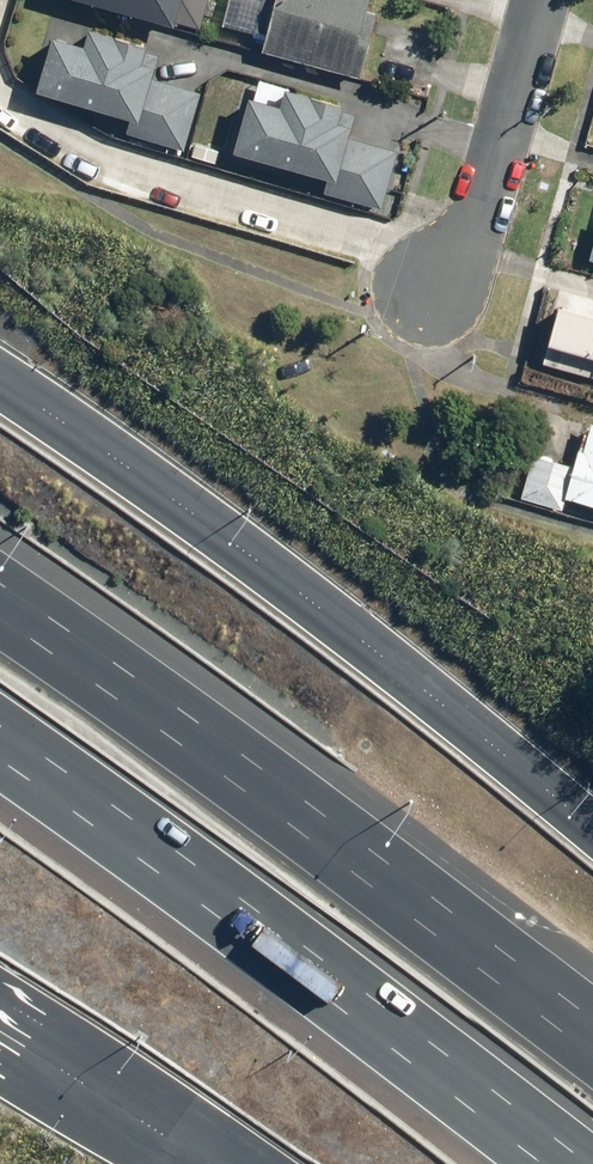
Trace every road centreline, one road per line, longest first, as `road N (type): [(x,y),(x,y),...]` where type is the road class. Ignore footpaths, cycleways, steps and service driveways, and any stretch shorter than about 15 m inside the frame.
road 1 (motorway): [(0,379),(283,578),(592,826)]
road 2 (motorway): [(0,613),(592,1047)]
road 3 (motorway): [(591,1163),(453,1050),(0,729)]
road 4 (residential): [(433,283),(487,204),(543,0)]
road 5 (motorway): [(220,1163),(0,1023)]

